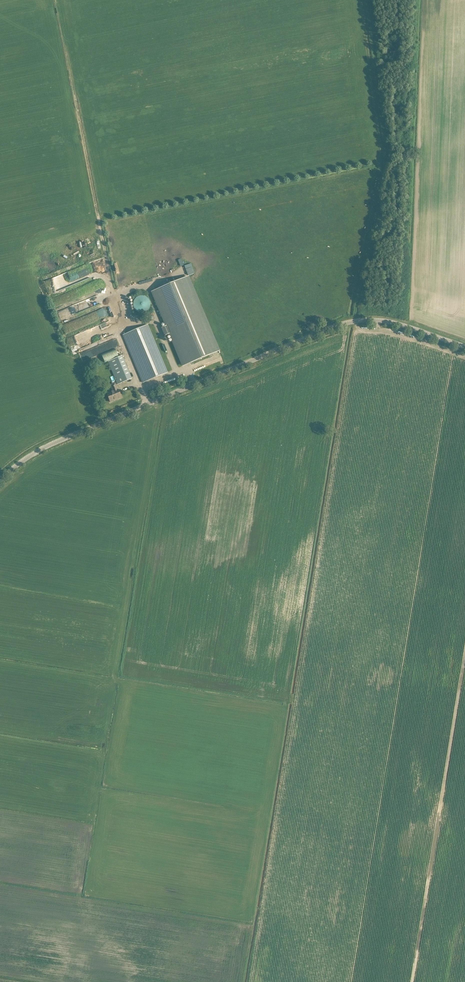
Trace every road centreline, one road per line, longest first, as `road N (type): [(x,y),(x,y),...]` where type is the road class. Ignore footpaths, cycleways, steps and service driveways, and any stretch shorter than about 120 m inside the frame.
road 1 (unclassified): [(0,479),(69,432),(335,325),(380,318),(464,347)]

